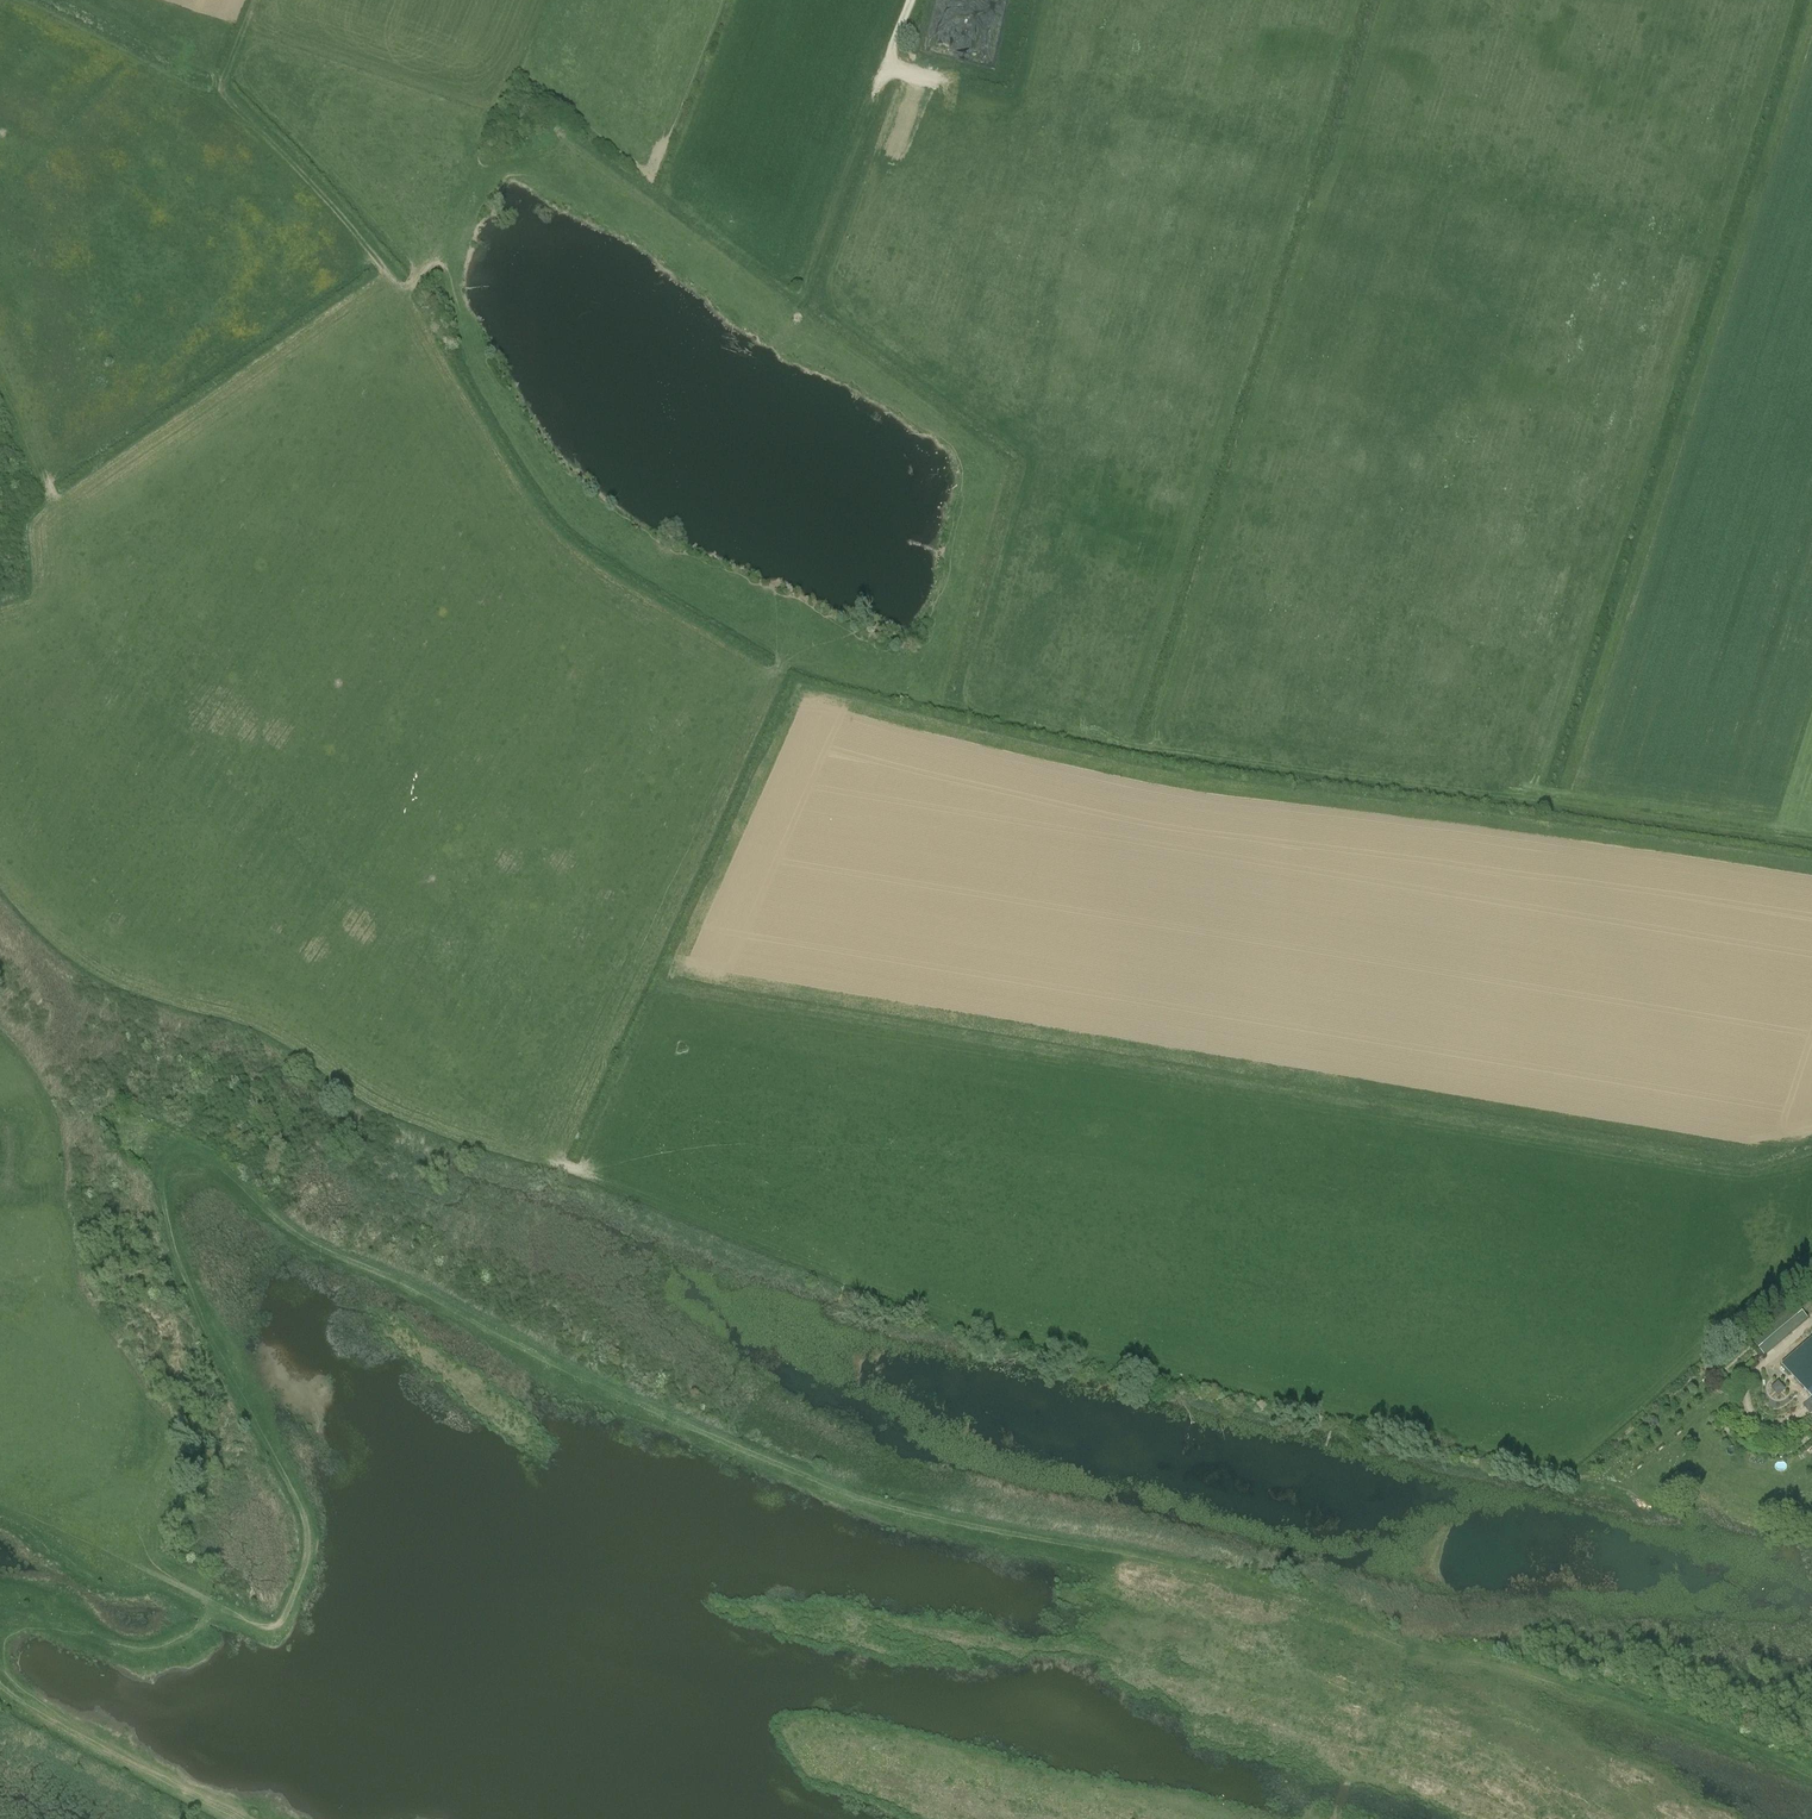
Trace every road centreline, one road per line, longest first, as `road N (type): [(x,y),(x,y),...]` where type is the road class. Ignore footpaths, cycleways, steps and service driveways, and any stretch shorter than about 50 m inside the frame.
road 1 (track): [(385,267),(231,104),(224,87),(255,0)]
road 2 (track): [(924,0),(807,263)]
road 3 (track): [(0,127),(79,129),(226,92)]

